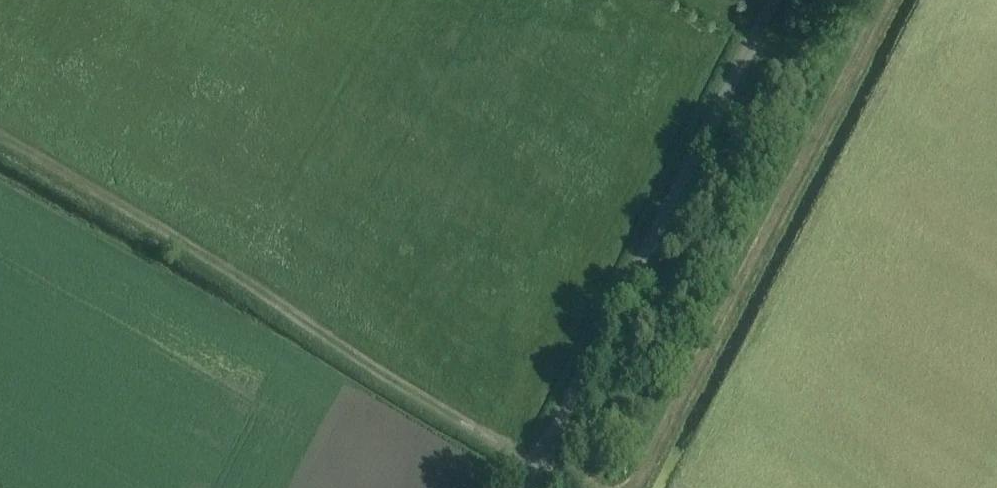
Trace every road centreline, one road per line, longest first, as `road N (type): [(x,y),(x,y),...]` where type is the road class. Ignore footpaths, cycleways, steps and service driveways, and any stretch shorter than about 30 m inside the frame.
road 1 (unclassified): [(526,487),(774,0)]

